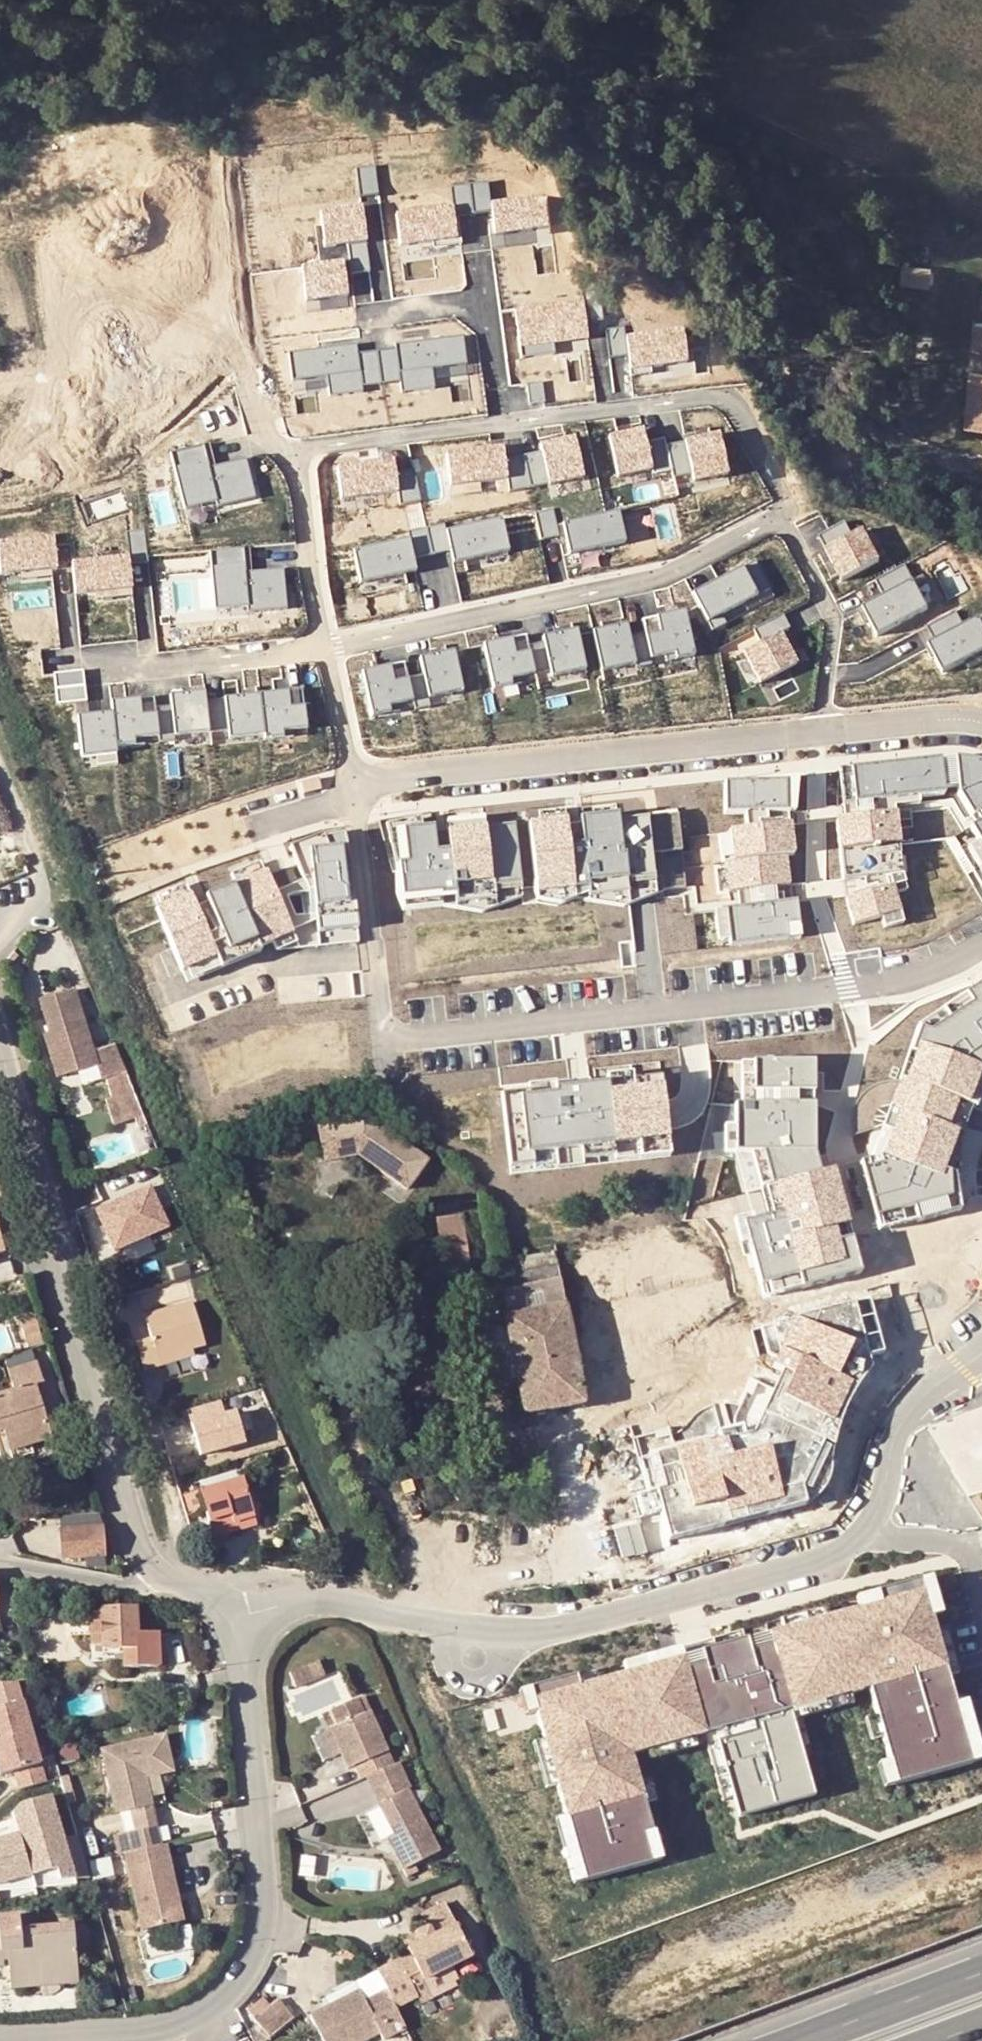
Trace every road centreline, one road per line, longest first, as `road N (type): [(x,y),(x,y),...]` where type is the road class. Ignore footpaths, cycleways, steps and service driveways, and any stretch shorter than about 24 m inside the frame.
road 1 (residential): [(353,795),(380,1017),(399,1039),(888,983),(981,946)]
road 2 (residential): [(0,1045),(130,1526),(149,1564),(203,1593),(230,1622)]
road 3 (residential): [(230,1622),(242,1661),(266,1907),(255,1963),(200,2016),(155,2030),(0,2040)]
road 4 (residential): [(514,1626),(586,1620),(836,1554),(877,1515),(903,1421)]
road 5 (residential): [(326,648),(646,583),(786,520)]
road 6 (residential): [(353,795),(400,779),(819,732)]
road 7 (residential): [(326,648),(297,450),(502,423)]
road 8 (residential): [(502,423),(707,396),(723,401),(749,430),(786,520)]
road 9 (track): [(224,318),(217,158),(208,134),(162,81),(152,52),(169,0)]
road 10 (residential): [(230,1622),(330,1598),(454,1623)]
road 11 (residential): [(786,520),(830,612),(819,732)]
road 12 (residential): [(107,663),(163,668),(326,648)]
road 13 (residential): [(0,931),(39,893),(0,773)]
road 14 (trunk): [(981,1980),(816,2040)]
road 15 (residential): [(819,732),(981,722)]
road 16 (track): [(297,450),(255,410),(224,318)]
road 17 (residential): [(353,795),(326,648)]
road 18 (residential): [(454,1623),(452,1667),(477,1682),(504,1668),(514,1626)]
road 19 (residential): [(356,318),(486,303)]
road 20 (residential): [(486,303),(502,423)]

